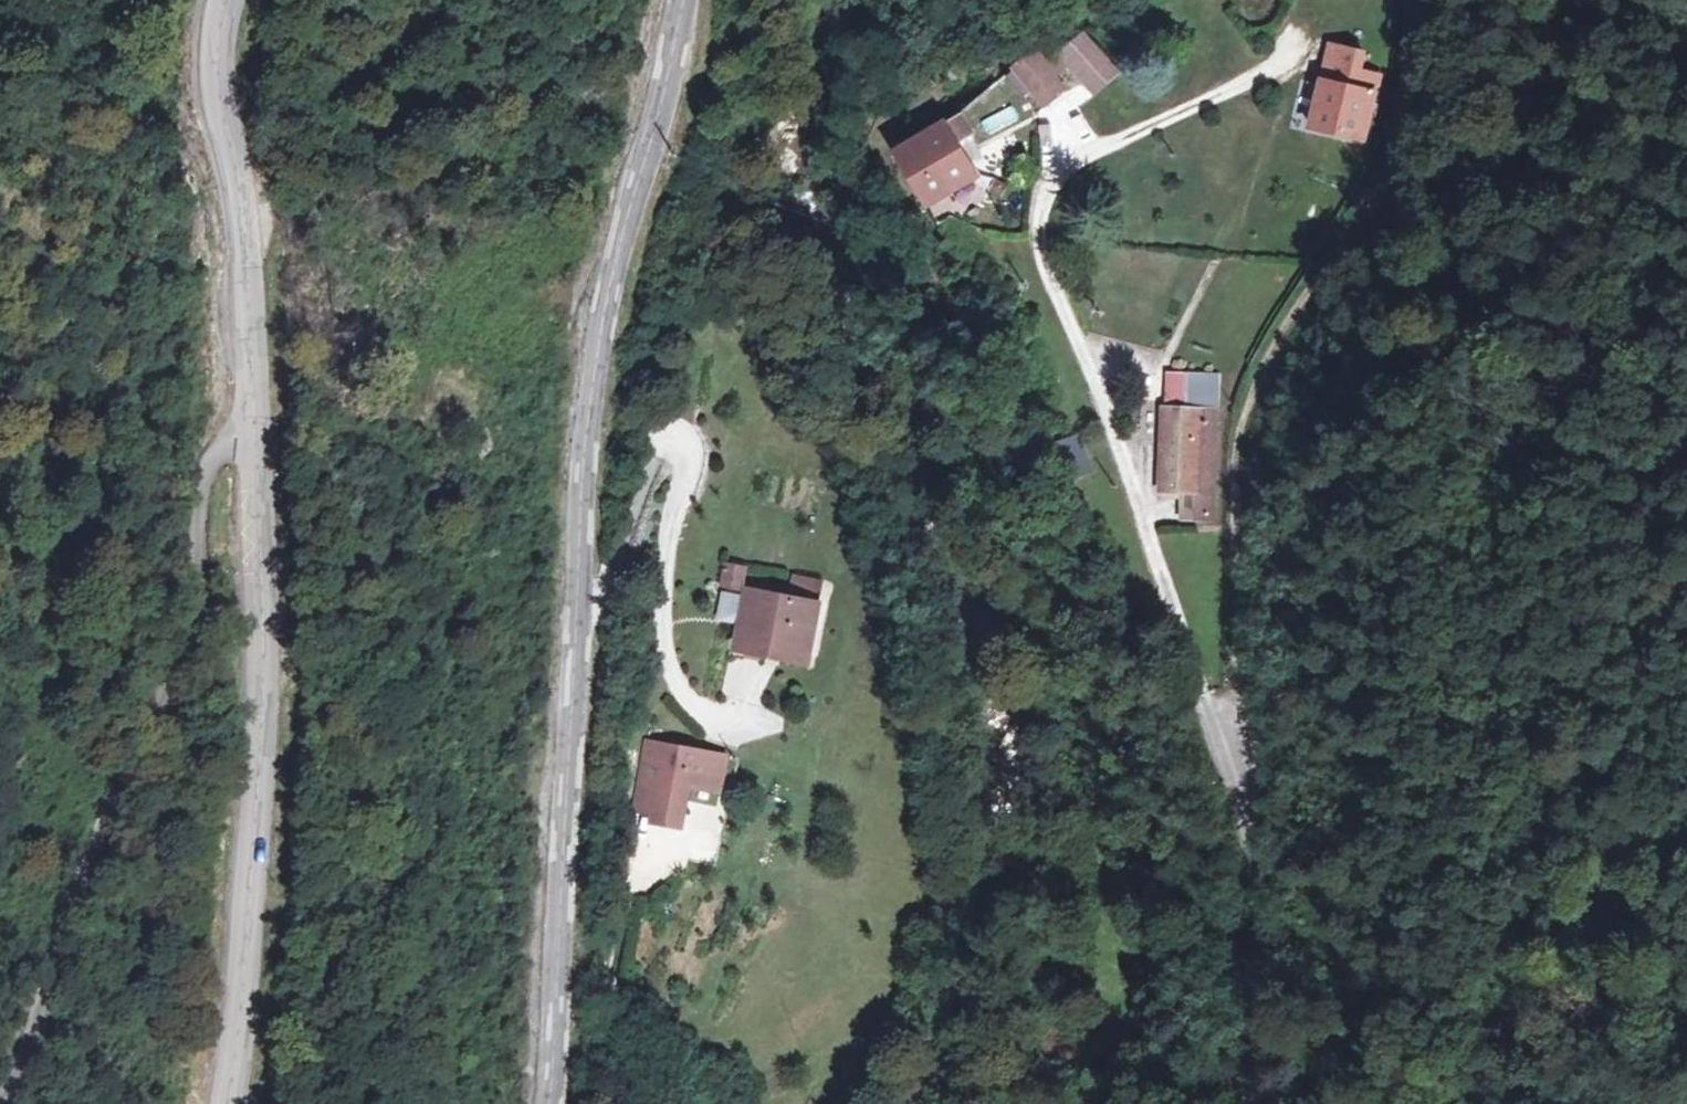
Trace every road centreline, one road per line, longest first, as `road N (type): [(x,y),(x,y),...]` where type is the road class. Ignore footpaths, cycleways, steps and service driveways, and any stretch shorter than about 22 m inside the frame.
road 1 (tertiary): [(683,0),(593,358),(550,1103)]
road 2 (track): [(1299,55),(1059,170),(1040,194),(1040,254),(1112,420),(1207,693)]
road 3 (track): [(1226,758),(1240,430),(1260,371),(1393,157),(1406,95),(1410,0)]
road 4 (residential): [(0,1098),(24,1065),(105,816),(177,653),(198,573),(198,476),(221,438),(254,432)]
road 5 (tertiary): [(227,1103),(242,1016),(264,712),(254,432)]
road 6 (track): [(743,670),(704,834),(663,854),(638,892),(591,1077),(575,1103)]
road 7 (tertiary): [(254,432),(242,214),(219,83),(227,0)]
road 8 (unclassified): [(1260,1103),(1254,896),(1207,693)]

